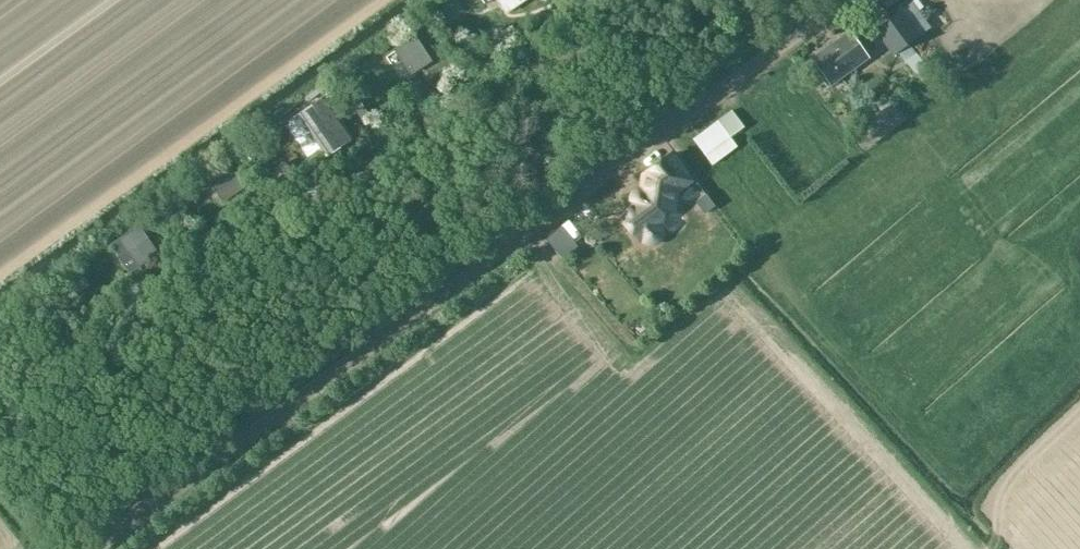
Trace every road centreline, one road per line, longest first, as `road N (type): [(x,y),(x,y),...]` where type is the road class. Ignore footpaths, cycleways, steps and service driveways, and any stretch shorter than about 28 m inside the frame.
road 1 (unclassified): [(94,548),(841,0)]
road 2 (track): [(618,57),(578,59),(473,100),(445,97)]
road 3 (track): [(672,123),(571,0)]

